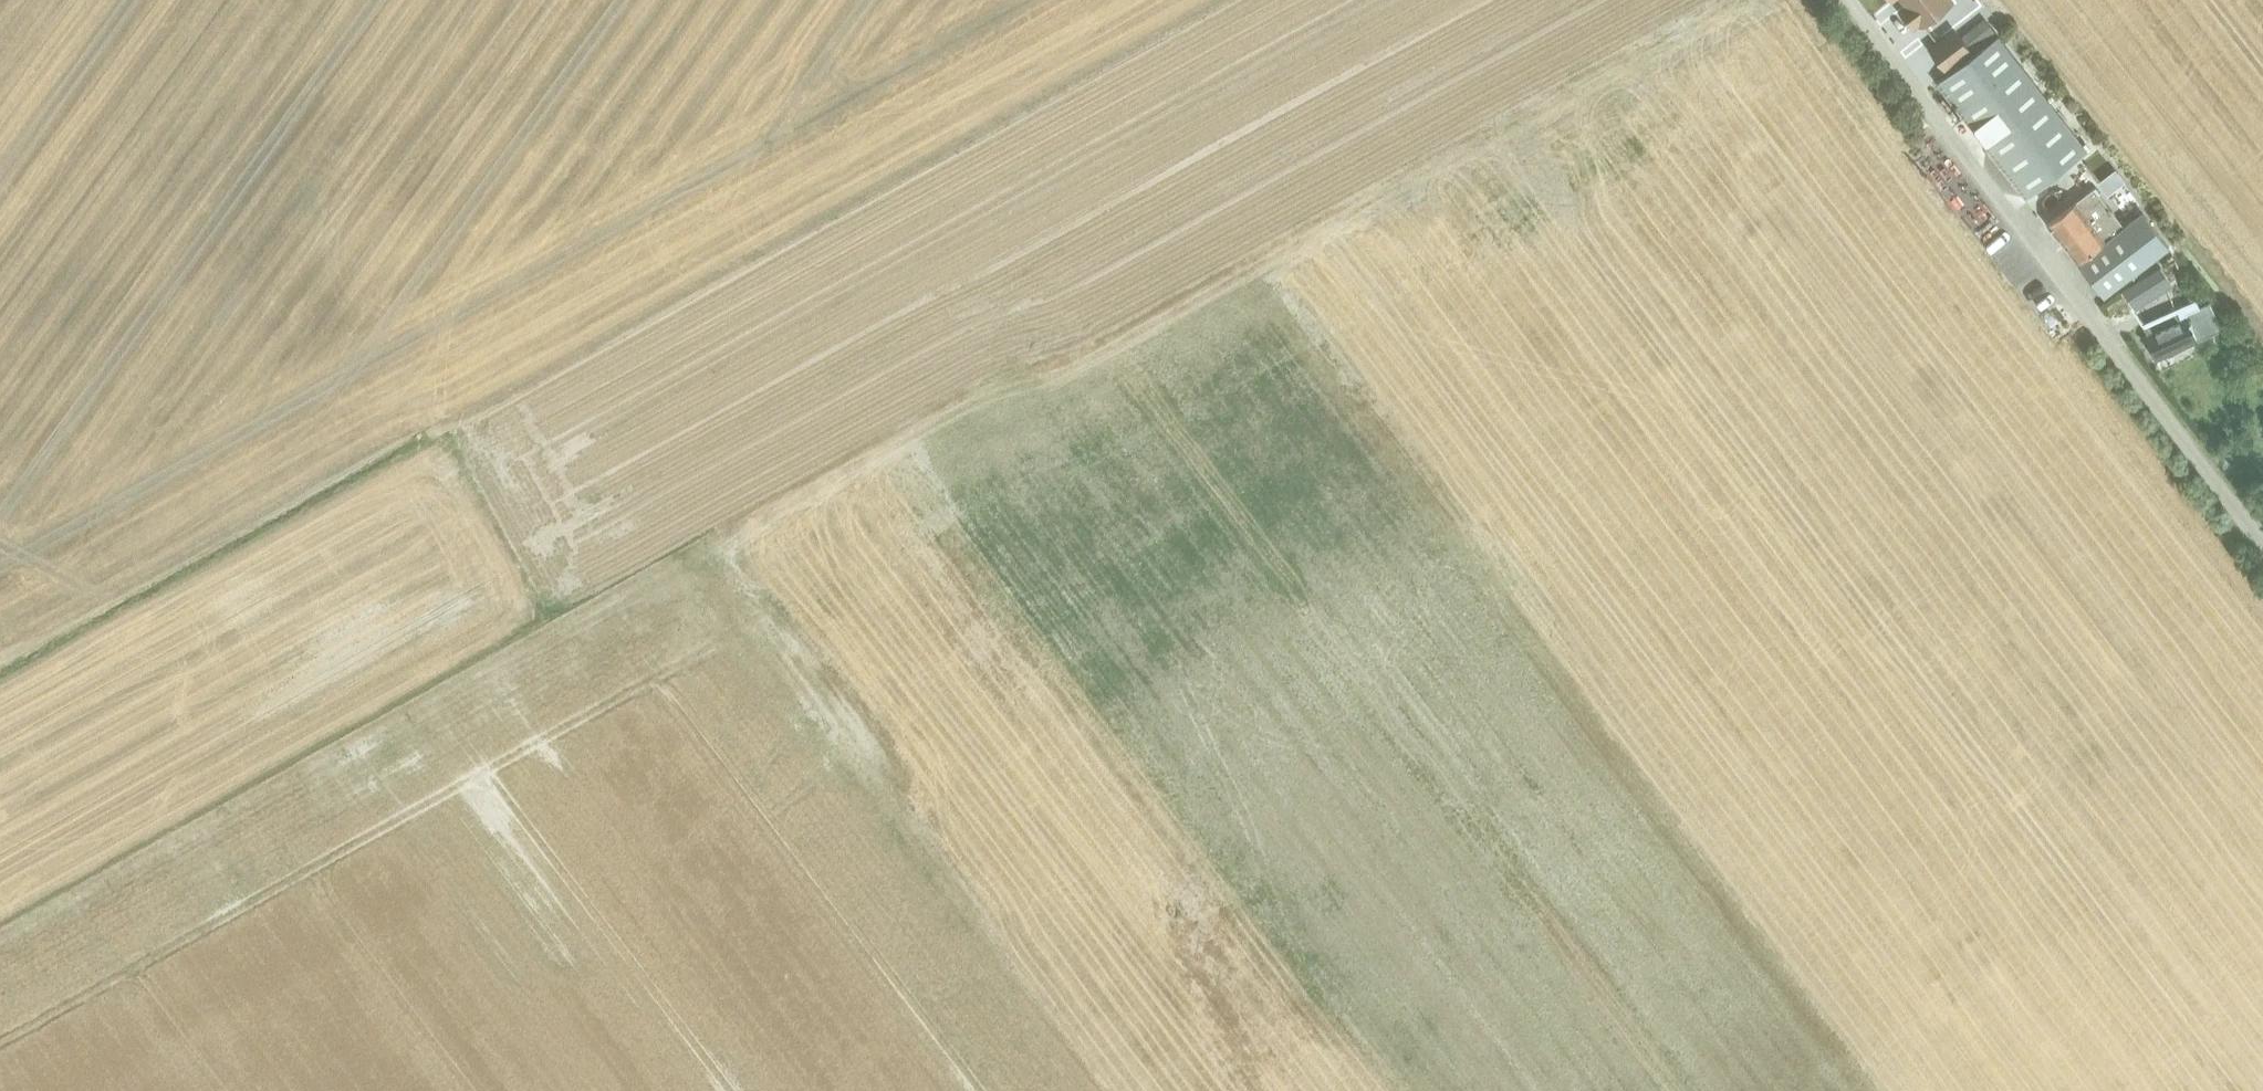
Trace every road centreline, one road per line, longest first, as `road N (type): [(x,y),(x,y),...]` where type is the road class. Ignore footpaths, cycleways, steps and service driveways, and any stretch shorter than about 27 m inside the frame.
road 1 (unclassified): [(2262,543),(1853,0)]

